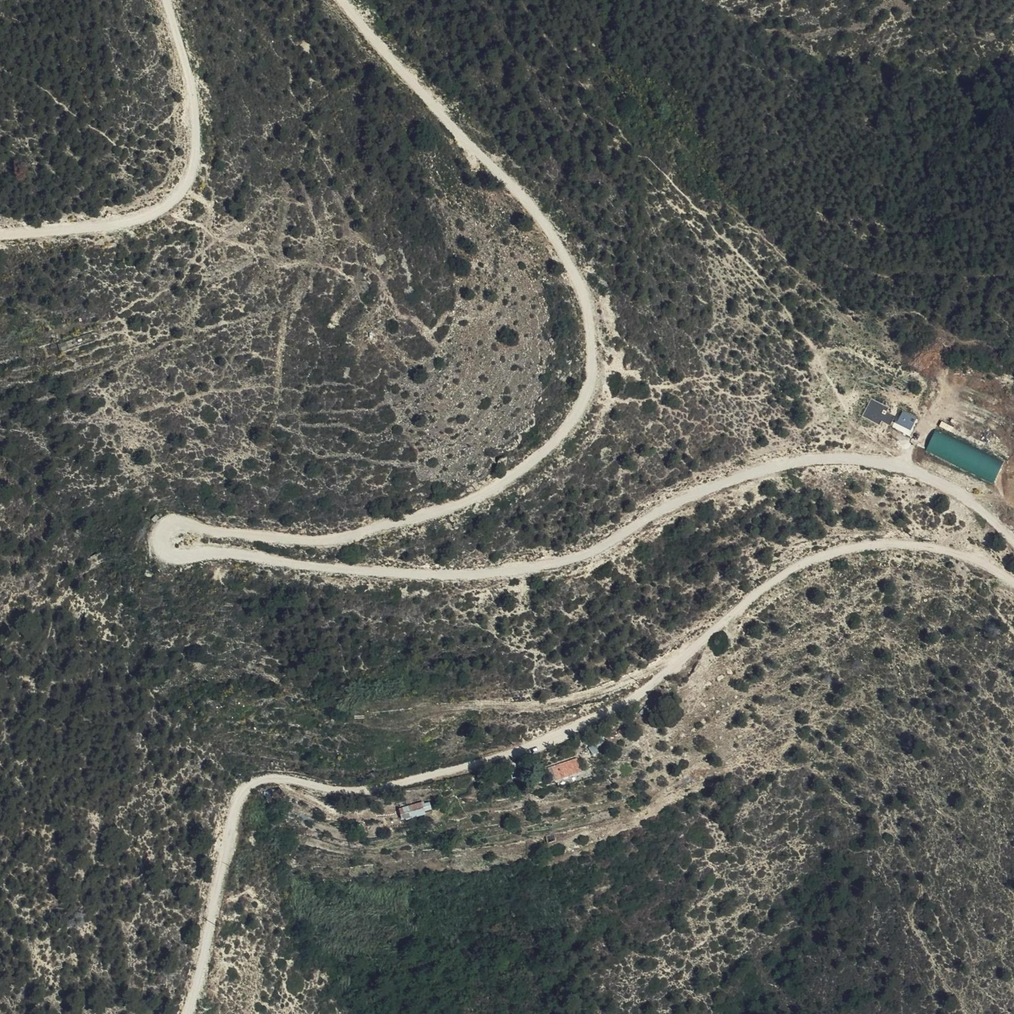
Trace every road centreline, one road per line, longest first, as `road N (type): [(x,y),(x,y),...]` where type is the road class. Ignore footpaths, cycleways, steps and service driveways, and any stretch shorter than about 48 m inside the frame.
road 1 (track): [(341,0),(554,235),(586,294),(595,341),(591,390),(551,451),(481,497),(322,547),(178,523),(159,533),(159,550),(173,561),(237,554),(354,572),(467,576),(534,567),(594,556),(688,497),(815,458),(906,465),(958,488),(1013,540)]
road 2 (track): [(1013,584),(939,551),(886,544),(823,557),(779,582),(641,693),(532,745),(378,785),(252,783),(237,801),(186,1013)]
road 3 (track): [(0,236),(147,218),(185,185),(197,148),(166,0)]

